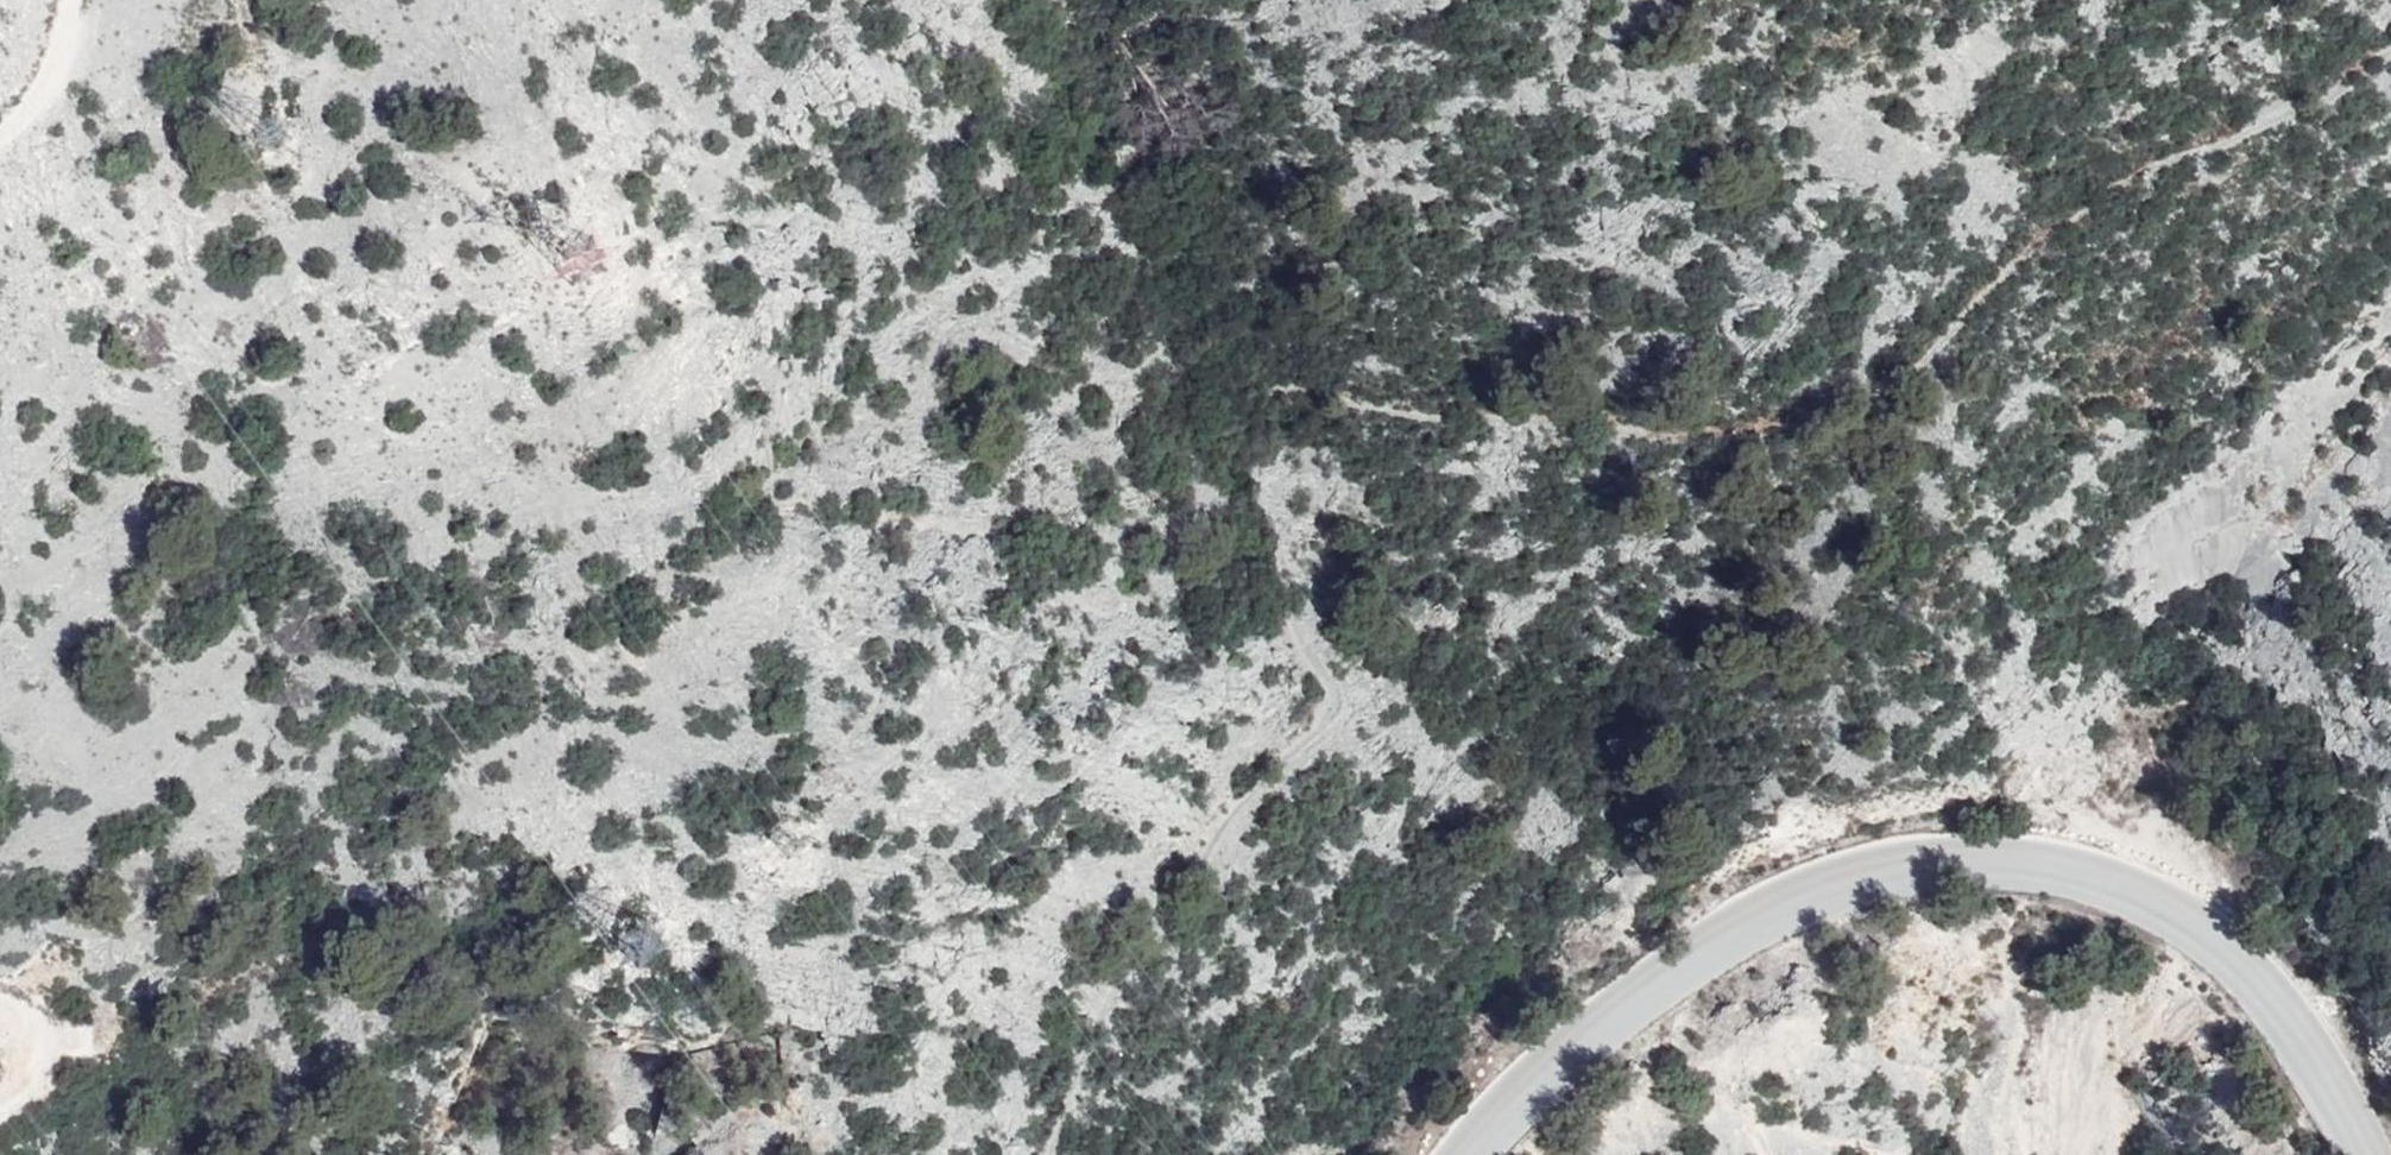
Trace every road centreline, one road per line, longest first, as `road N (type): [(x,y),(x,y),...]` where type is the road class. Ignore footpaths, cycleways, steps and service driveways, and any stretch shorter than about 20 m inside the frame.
road 1 (tertiary): [(2367,1154),(2313,1048),(2233,953),(2162,902),(2003,854),(1866,877),(1723,943),(1582,1032),(1455,1154)]
road 2 (track): [(76,0),(31,121),(0,144)]
road 3 (track): [(0,1014),(29,1022),(43,1052),(21,1089),(0,1103)]

